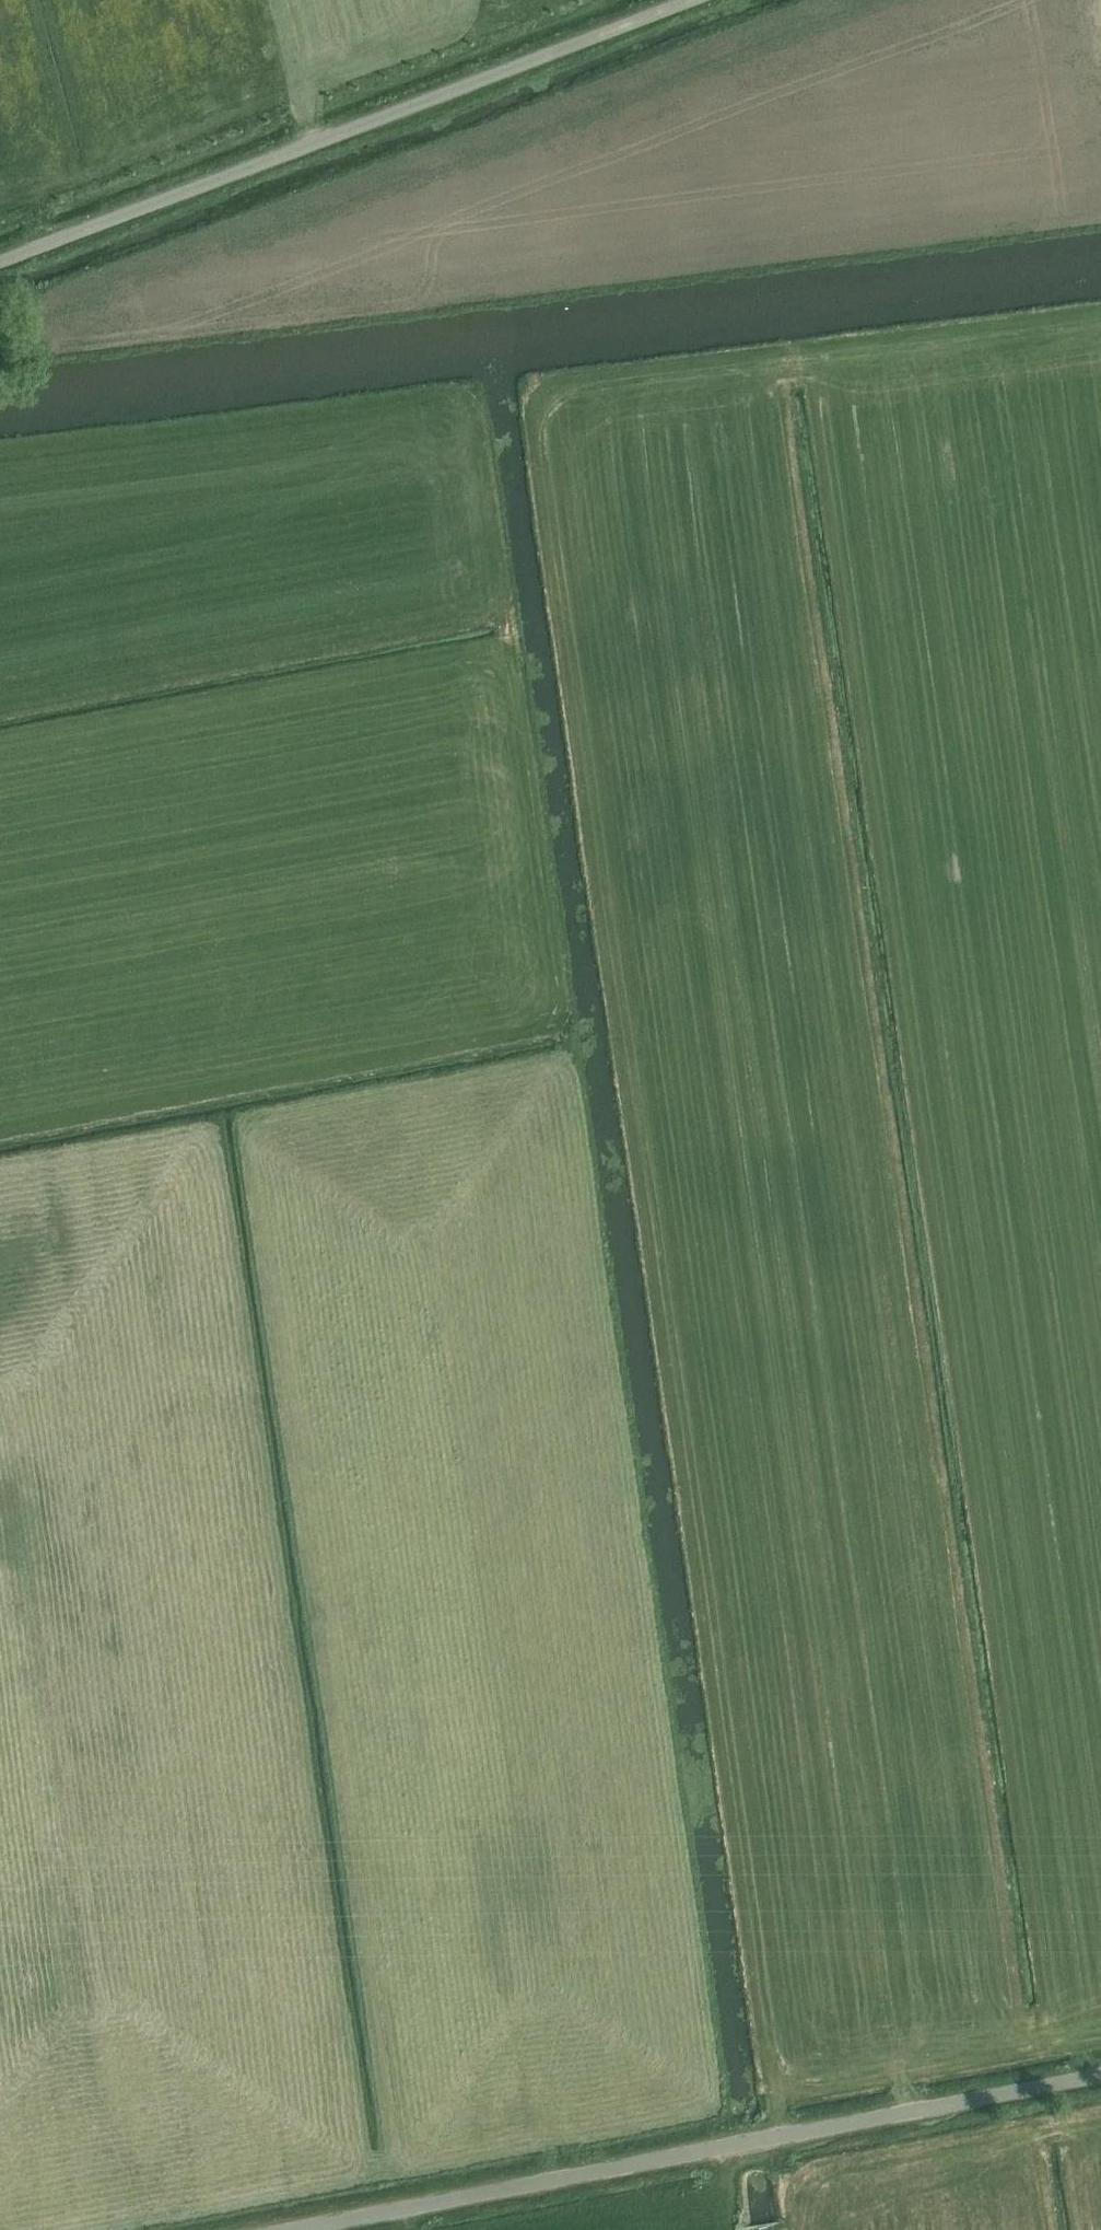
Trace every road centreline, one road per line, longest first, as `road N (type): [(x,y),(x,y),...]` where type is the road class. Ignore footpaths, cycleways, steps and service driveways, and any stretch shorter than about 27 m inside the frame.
road 1 (unclassified): [(291,2229),(1100,2076)]
road 2 (unclassified): [(0,259),(688,0)]

